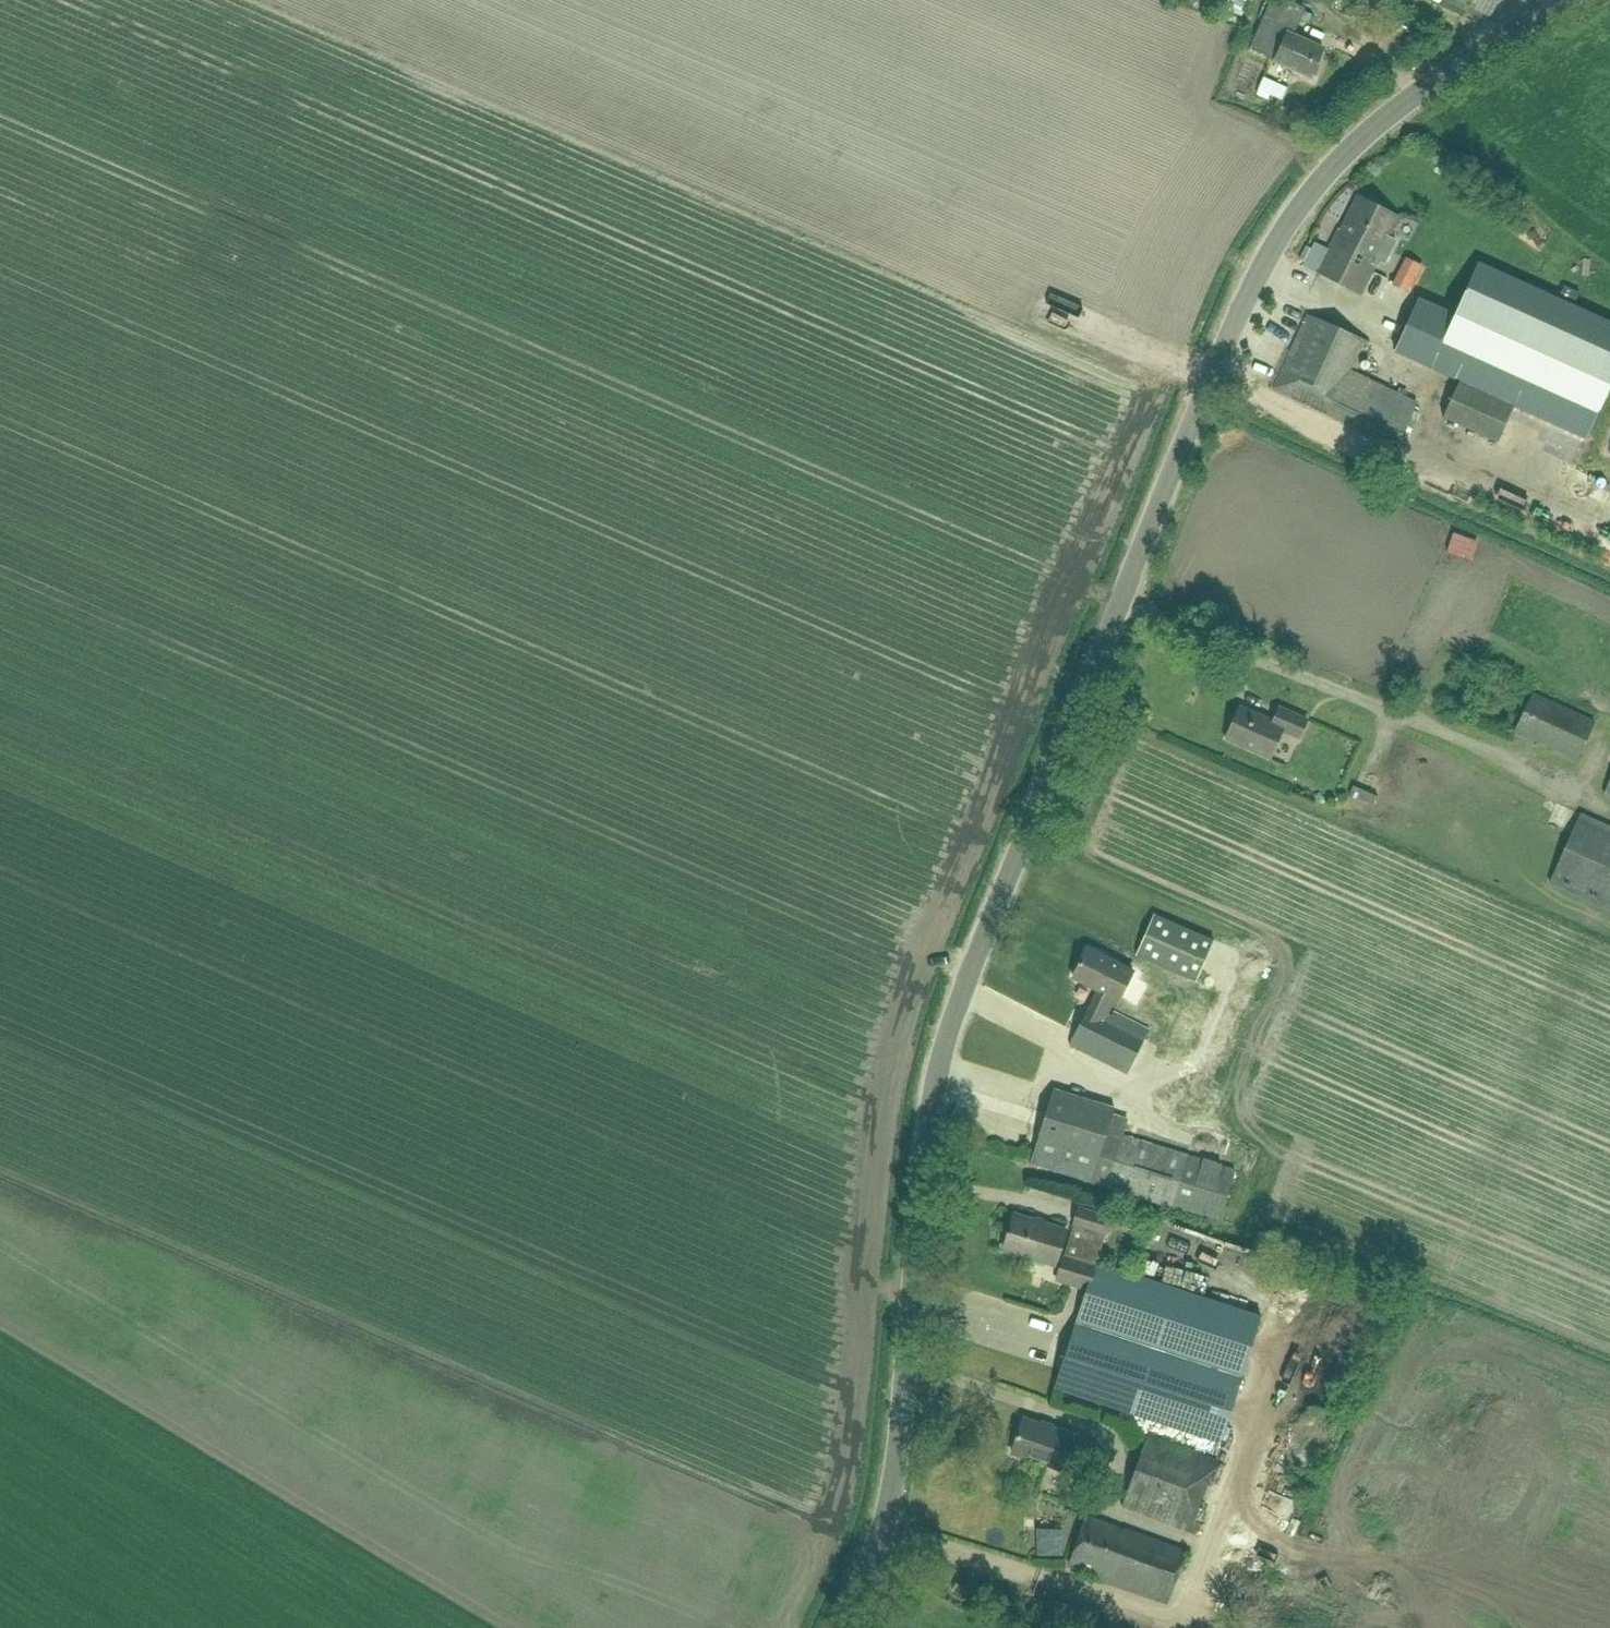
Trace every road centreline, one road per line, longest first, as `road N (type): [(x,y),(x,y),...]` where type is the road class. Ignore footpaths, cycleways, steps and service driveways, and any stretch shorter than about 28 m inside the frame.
road 1 (unclassified): [(836,1627),(882,1523),(920,1125),(945,1027),(1243,299),(1286,221),(1396,112),(1563,0)]

